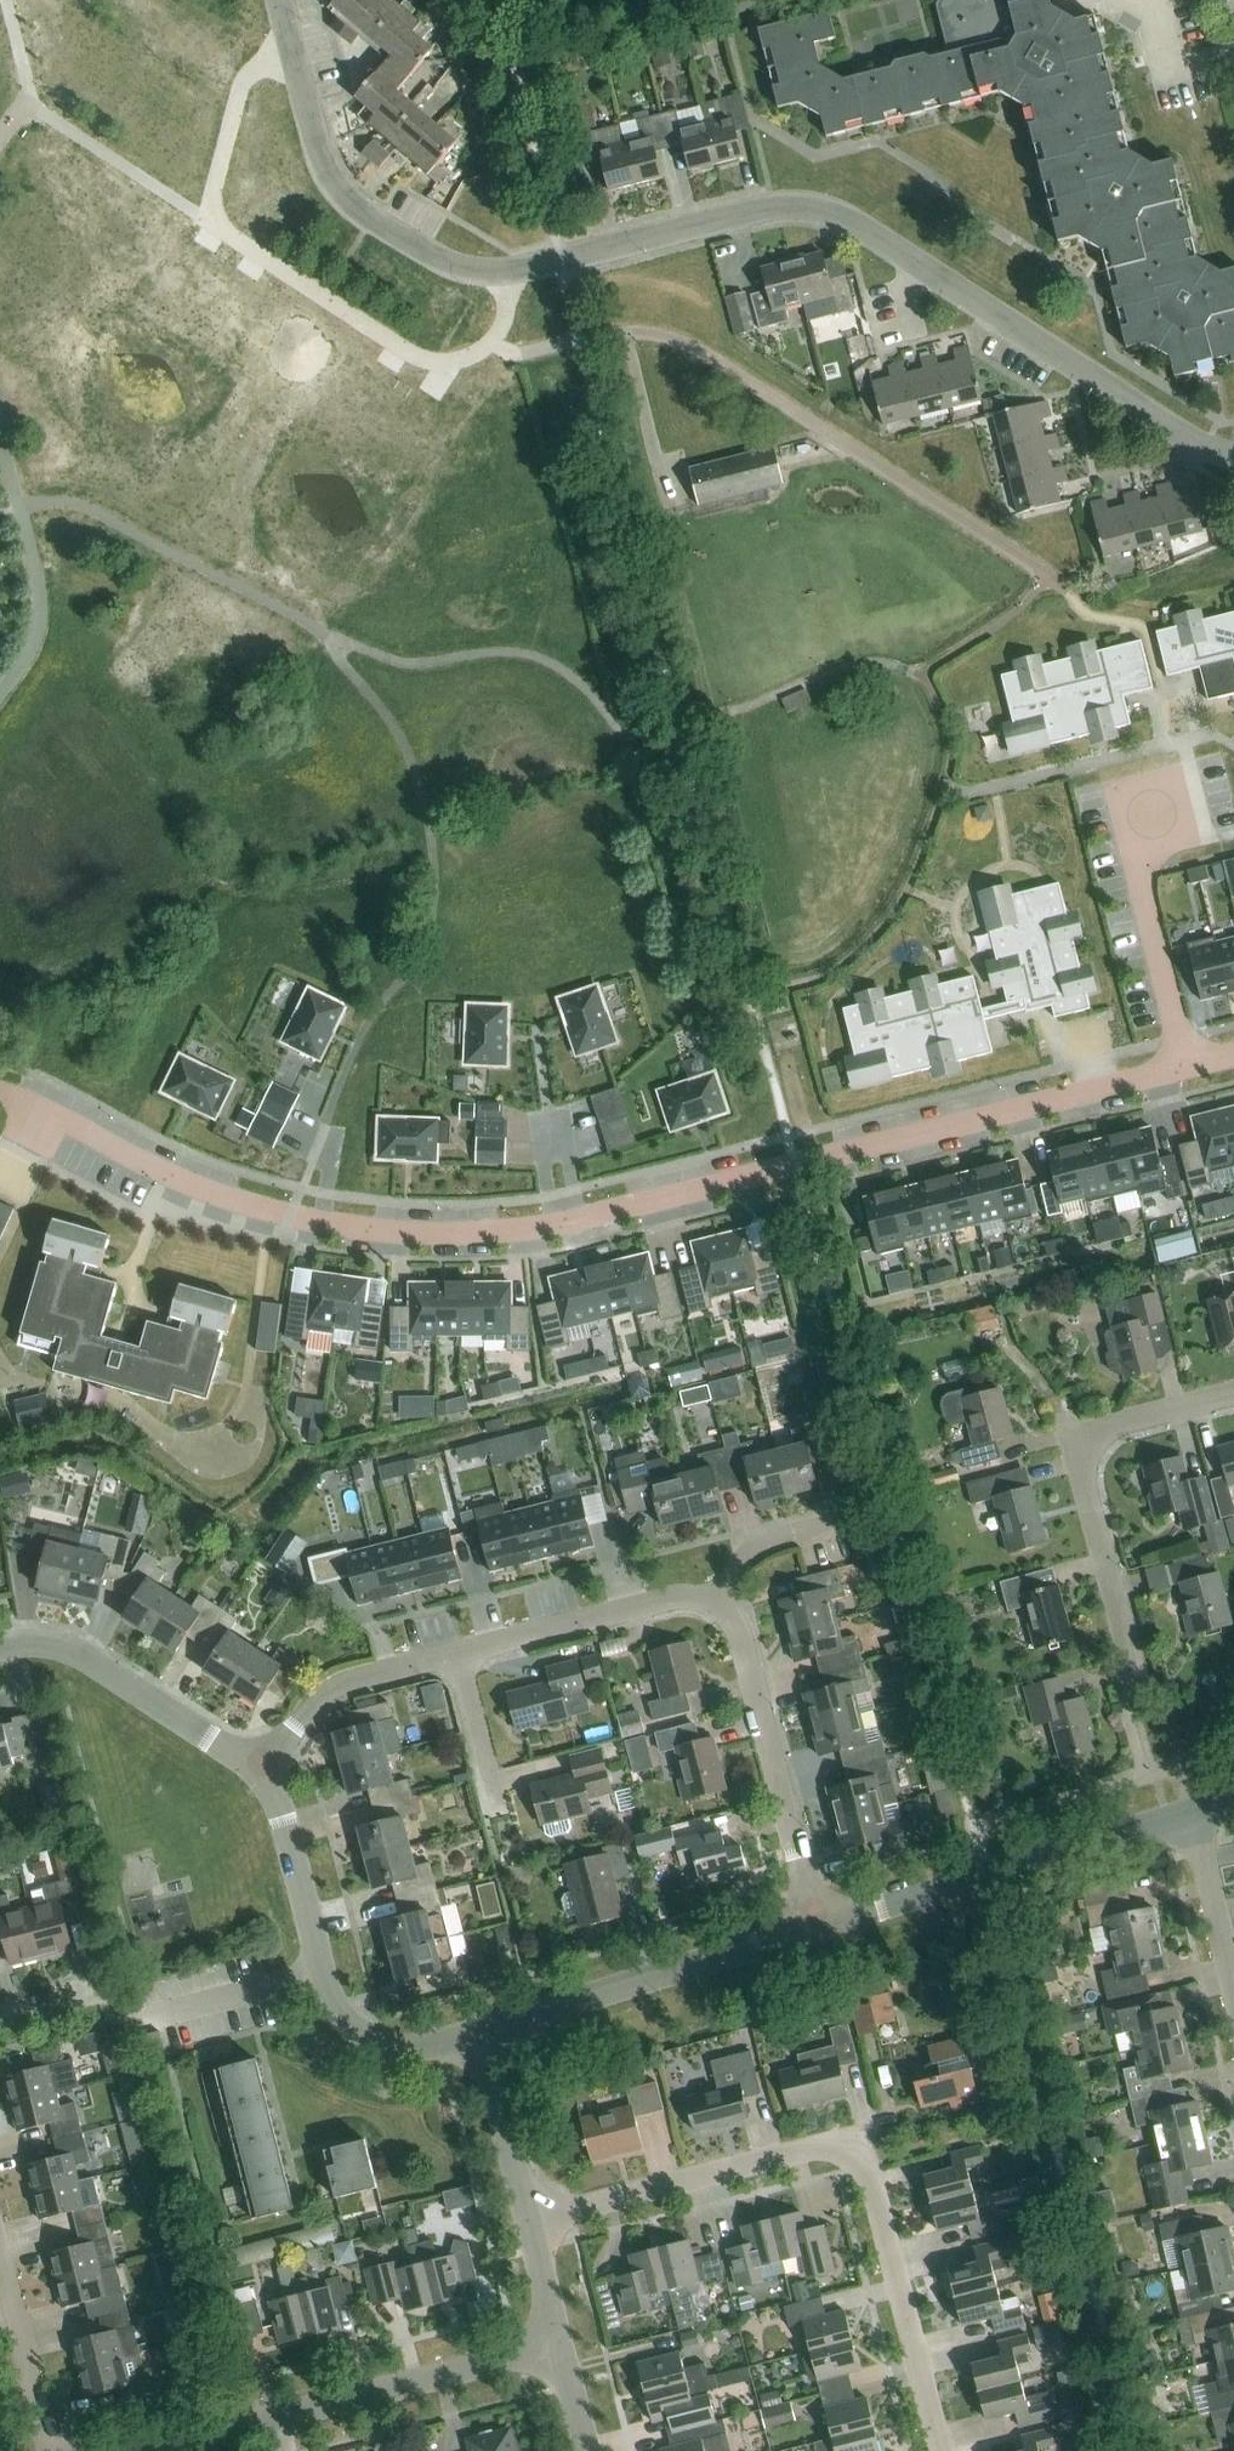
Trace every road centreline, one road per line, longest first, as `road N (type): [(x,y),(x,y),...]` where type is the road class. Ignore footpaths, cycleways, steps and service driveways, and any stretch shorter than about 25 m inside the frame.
road 1 (residential): [(1187,1068),(601,1214),(450,1233),(347,1226),(217,1195),(0,1091)]
road 2 (residential): [(1233,455),(1190,441),(815,207),(774,206),(511,271),(441,261),(346,199),(328,175),(283,0)]
road 3 (residential): [(941,2450),(858,2137),(529,2220)]
road 4 (residential): [(482,2032),(429,2047),(375,2042),(337,2012),(262,1765)]
road 5 (residential): [(1133,1667),(1081,1478),(1081,1444),(1105,1424),(1233,1394)]
road 6 (residential): [(816,1930),(482,2032)]
road 7 (residential): [(816,1930),(741,1632),(716,1603)]
road 8 (residential): [(1187,1068),(1125,799),(1192,781)]
road 9 (residential): [(262,1765),(72,1647),(0,1647)]
road 10 (residential): [(277,2418),(562,2344)]
road 11 (residential): [(716,1603),(690,1593),(461,1650)]
road 12 (residential): [(461,1650),(335,1683),(262,1765)]
road 13 (residential): [(985,1874),(1189,1814)]
road 14 (residential): [(54,2450),(0,2258)]
road 15 (residential): [(529,2220),(482,2032)]
road 16 (residential): [(1233,1996),(1189,1814)]
road 17 (residential): [(985,1874),(816,1930)]
road 18 (residential): [(500,1815),(461,1650)]
road 19 (residential): [(716,1603),(753,1547),(842,1525)]
road 20 (residential): [(148,2450),(277,2418)]
road 21 (residential): [(562,2344),(529,2220)]

